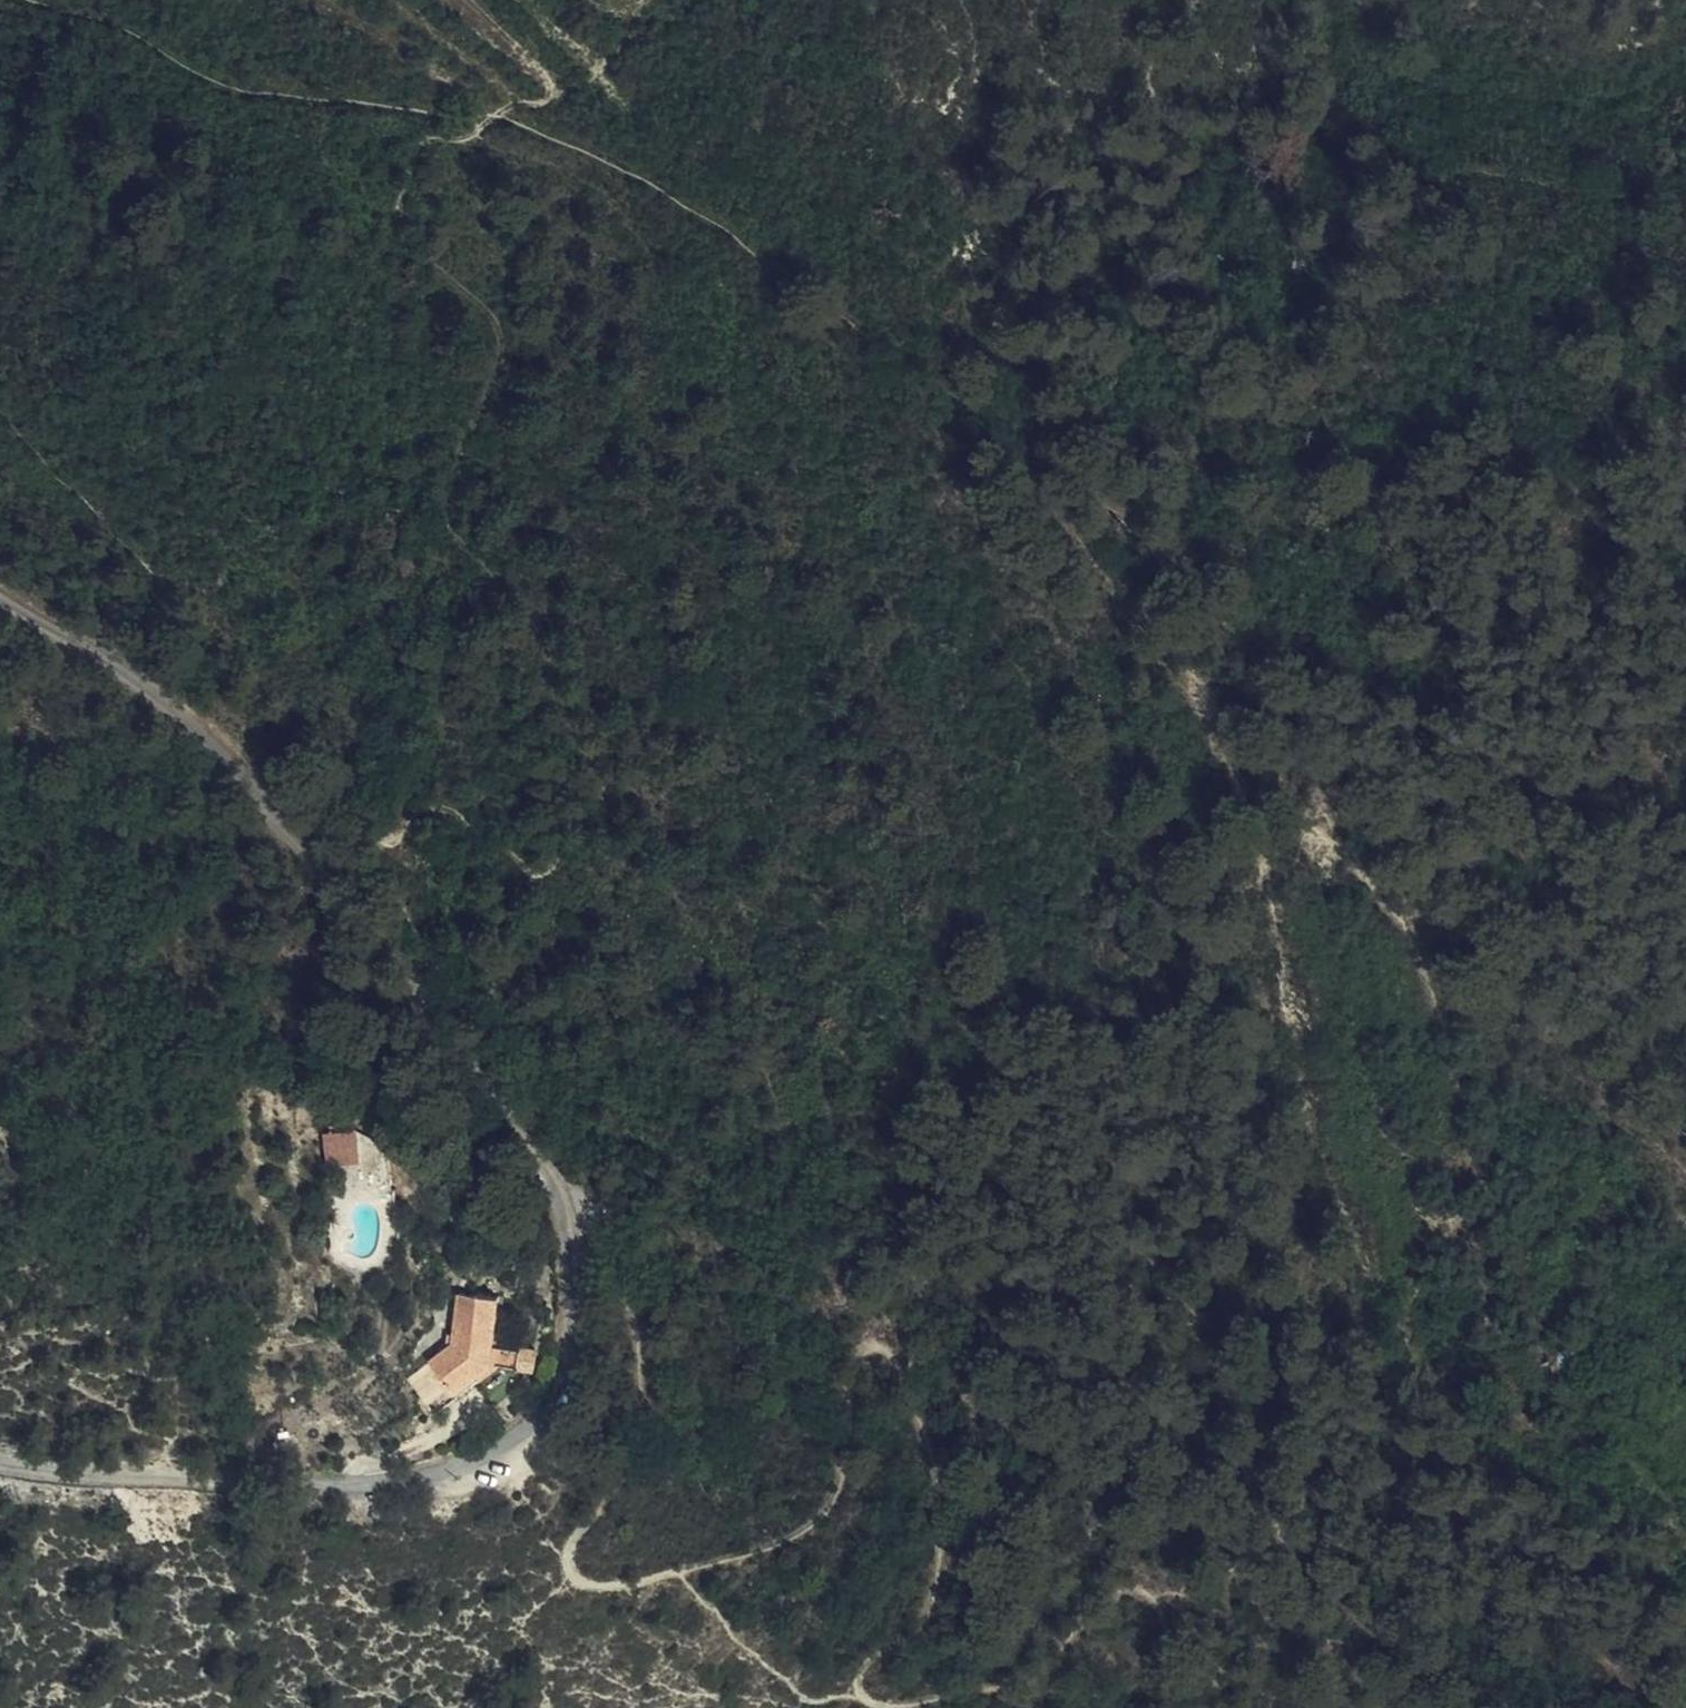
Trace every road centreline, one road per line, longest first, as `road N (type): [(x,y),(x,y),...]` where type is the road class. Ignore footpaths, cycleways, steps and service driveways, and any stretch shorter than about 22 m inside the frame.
road 1 (unclassified): [(0,1469),(116,1489),(235,1497),(461,1483),(522,1449),(576,1377),(583,1219),(571,1160),(542,1111),(307,855),(171,674),(0,596)]

